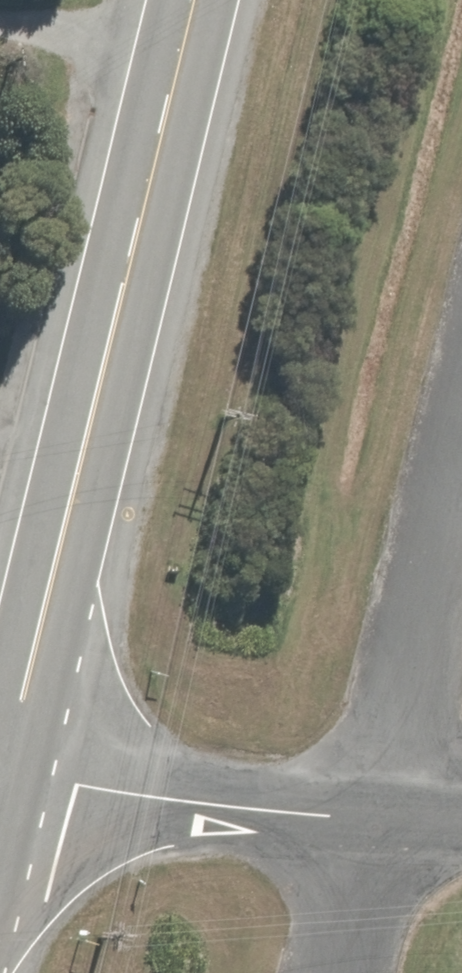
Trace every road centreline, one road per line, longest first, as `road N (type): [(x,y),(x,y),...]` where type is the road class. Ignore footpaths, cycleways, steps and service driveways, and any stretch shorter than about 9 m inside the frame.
road 1 (primary): [(9,769),(201,0)]
road 2 (residential): [(9,769),(378,818)]
road 3 (residential): [(378,818),(461,486)]
road 4 (residential): [(341,972),(378,818)]

